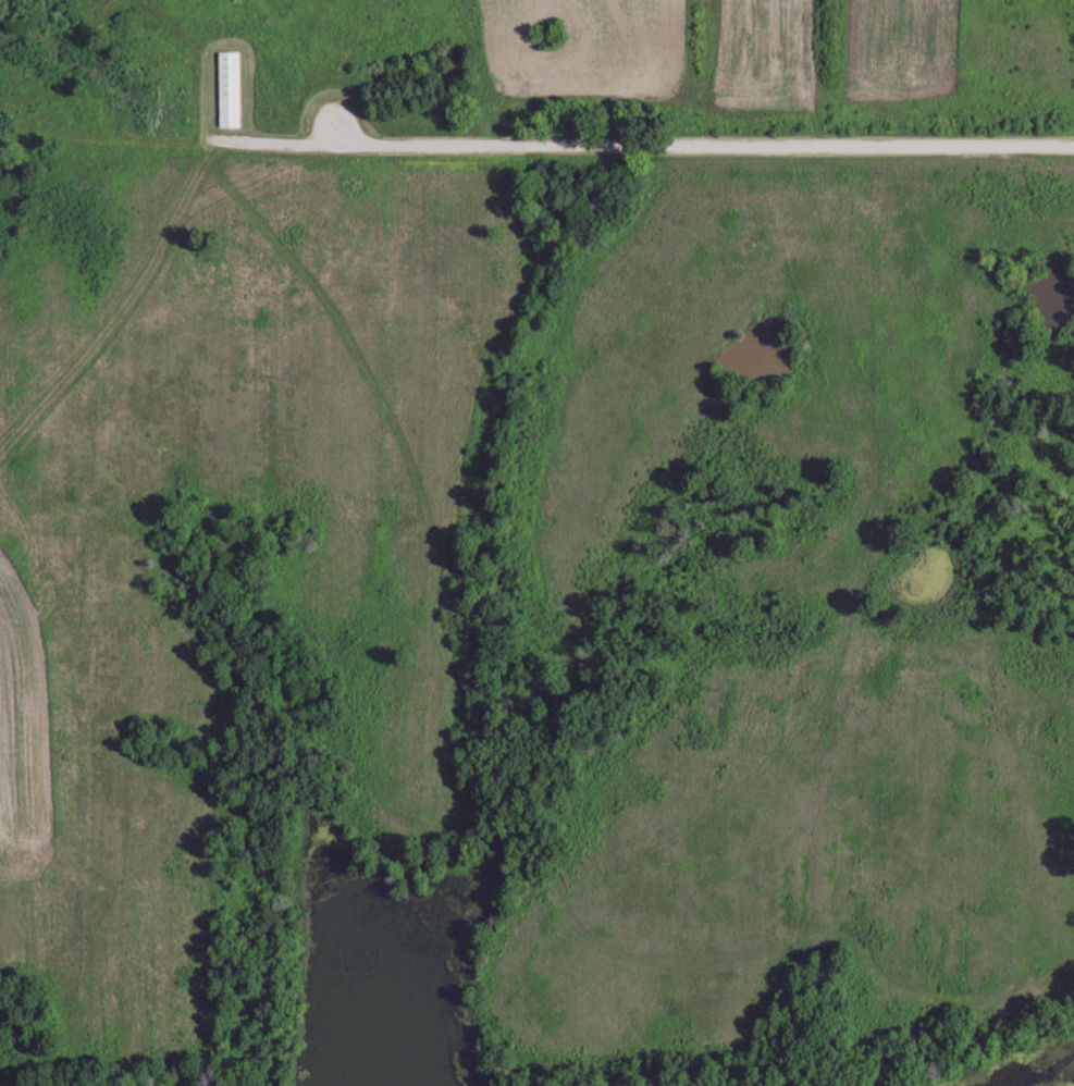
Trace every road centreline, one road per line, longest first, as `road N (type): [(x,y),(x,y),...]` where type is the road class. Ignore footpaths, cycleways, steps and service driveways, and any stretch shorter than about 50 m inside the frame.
road 1 (residential): [(1073,148),(227,140)]

